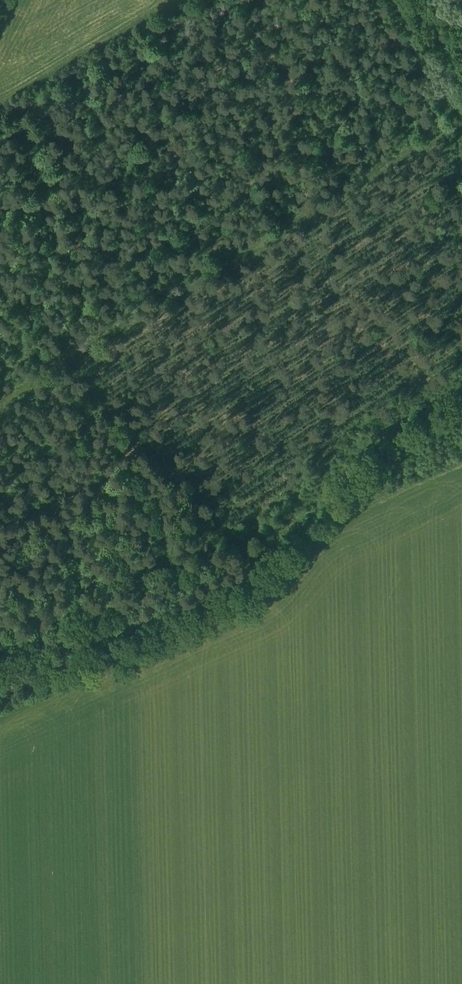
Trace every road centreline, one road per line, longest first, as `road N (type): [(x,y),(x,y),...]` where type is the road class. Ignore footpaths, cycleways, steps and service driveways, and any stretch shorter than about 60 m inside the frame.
road 1 (track): [(0,404),(461,122)]
road 2 (track): [(0,128),(232,0)]

